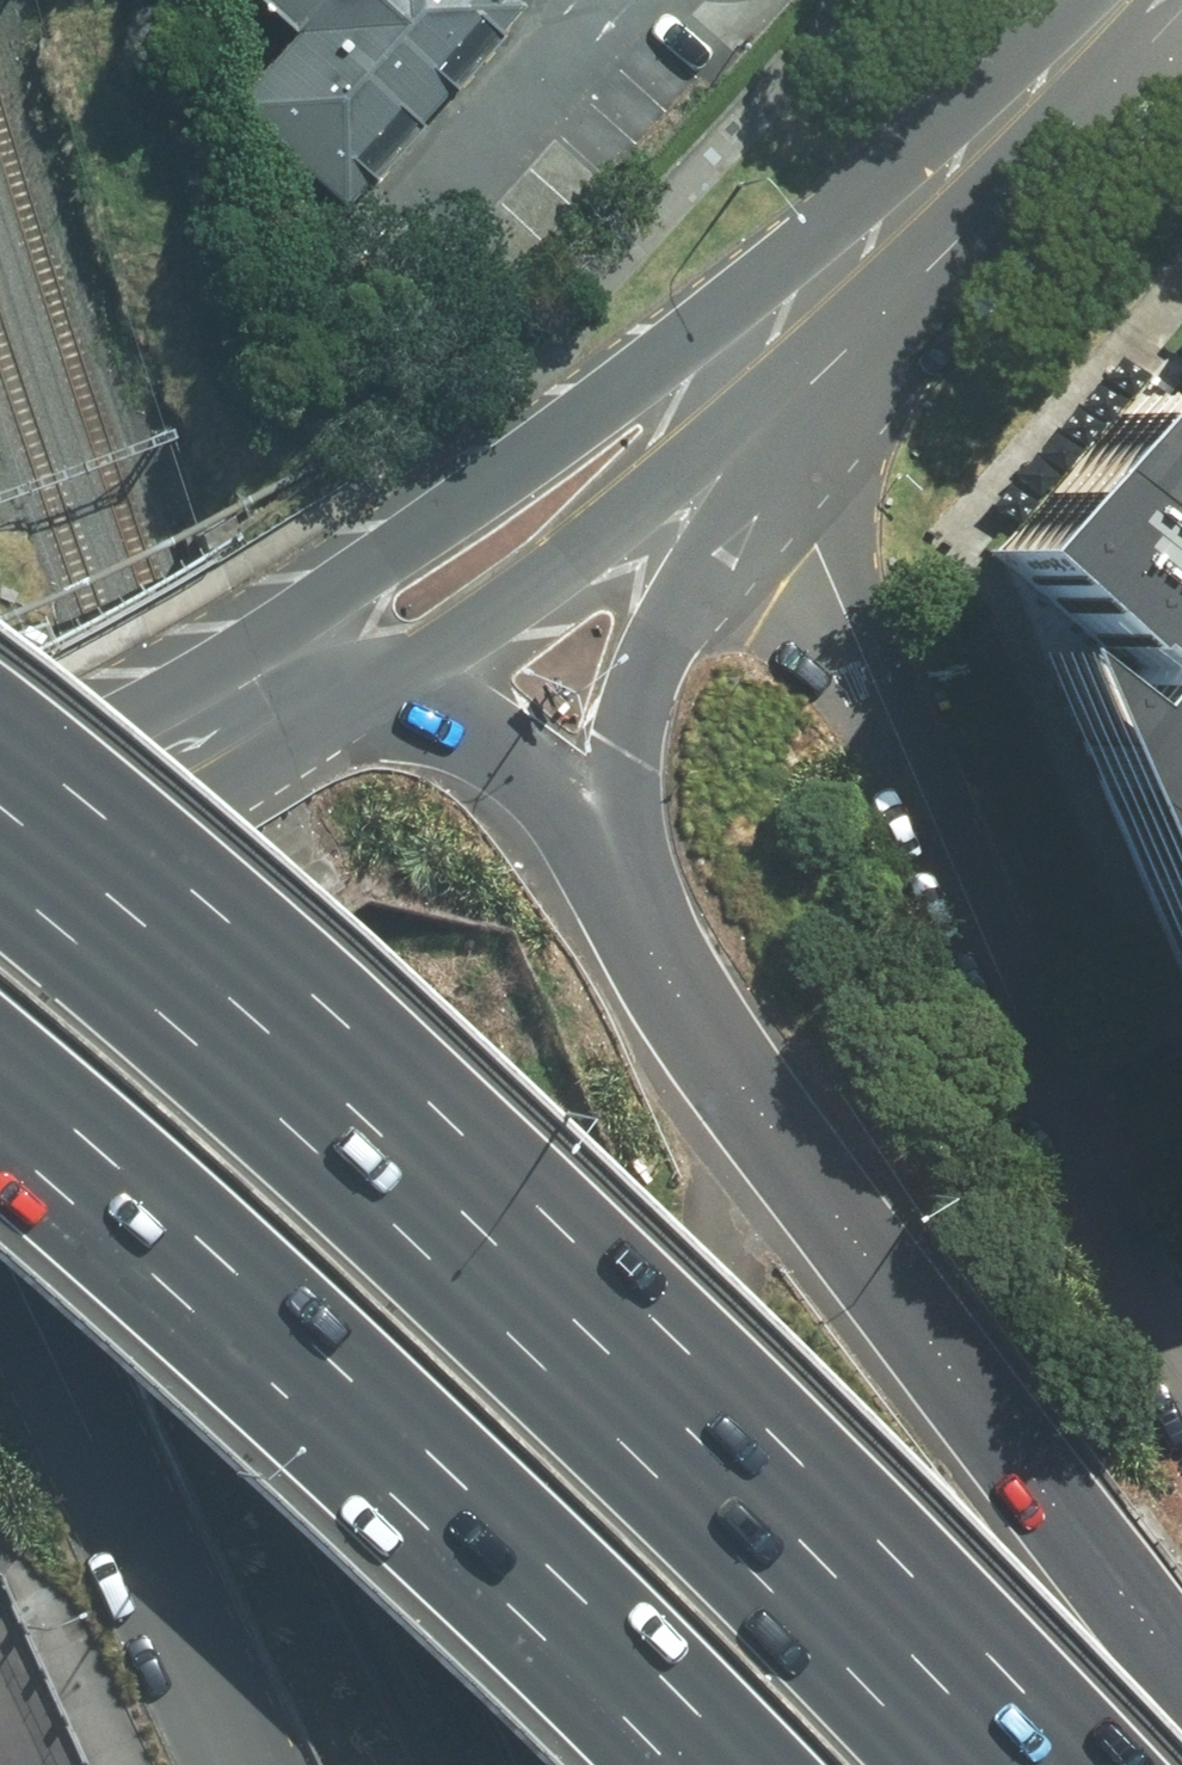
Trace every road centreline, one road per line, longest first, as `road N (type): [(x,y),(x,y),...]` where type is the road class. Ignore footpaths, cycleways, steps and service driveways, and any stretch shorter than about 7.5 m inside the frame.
road 1 (motorway): [(0,835),(201,1005),(654,1437),(968,1764)]
road 2 (residential): [(1181,1376),(738,372)]
road 3 (motorway): [(778,1764),(585,1561),(227,1211),(0,1020)]
road 4 (motorway): [(609,865),(684,1002),(768,1121),(1181,1641)]
road 5 (unclassified): [(240,1764),(0,1253)]
road 6 (secondary): [(738,372),(1119,0)]
road 7 (motorway): [(738,372),(614,749),(609,865)]
road 8 (secondary): [(738,372),(625,505),(450,634),(341,667)]
road 9 (secondary): [(341,667),(421,569),(595,433),(738,372)]
road 10 (secondary): [(0,867),(341,667)]
road 11 (motorway): [(341,667),(534,780),(609,865)]

